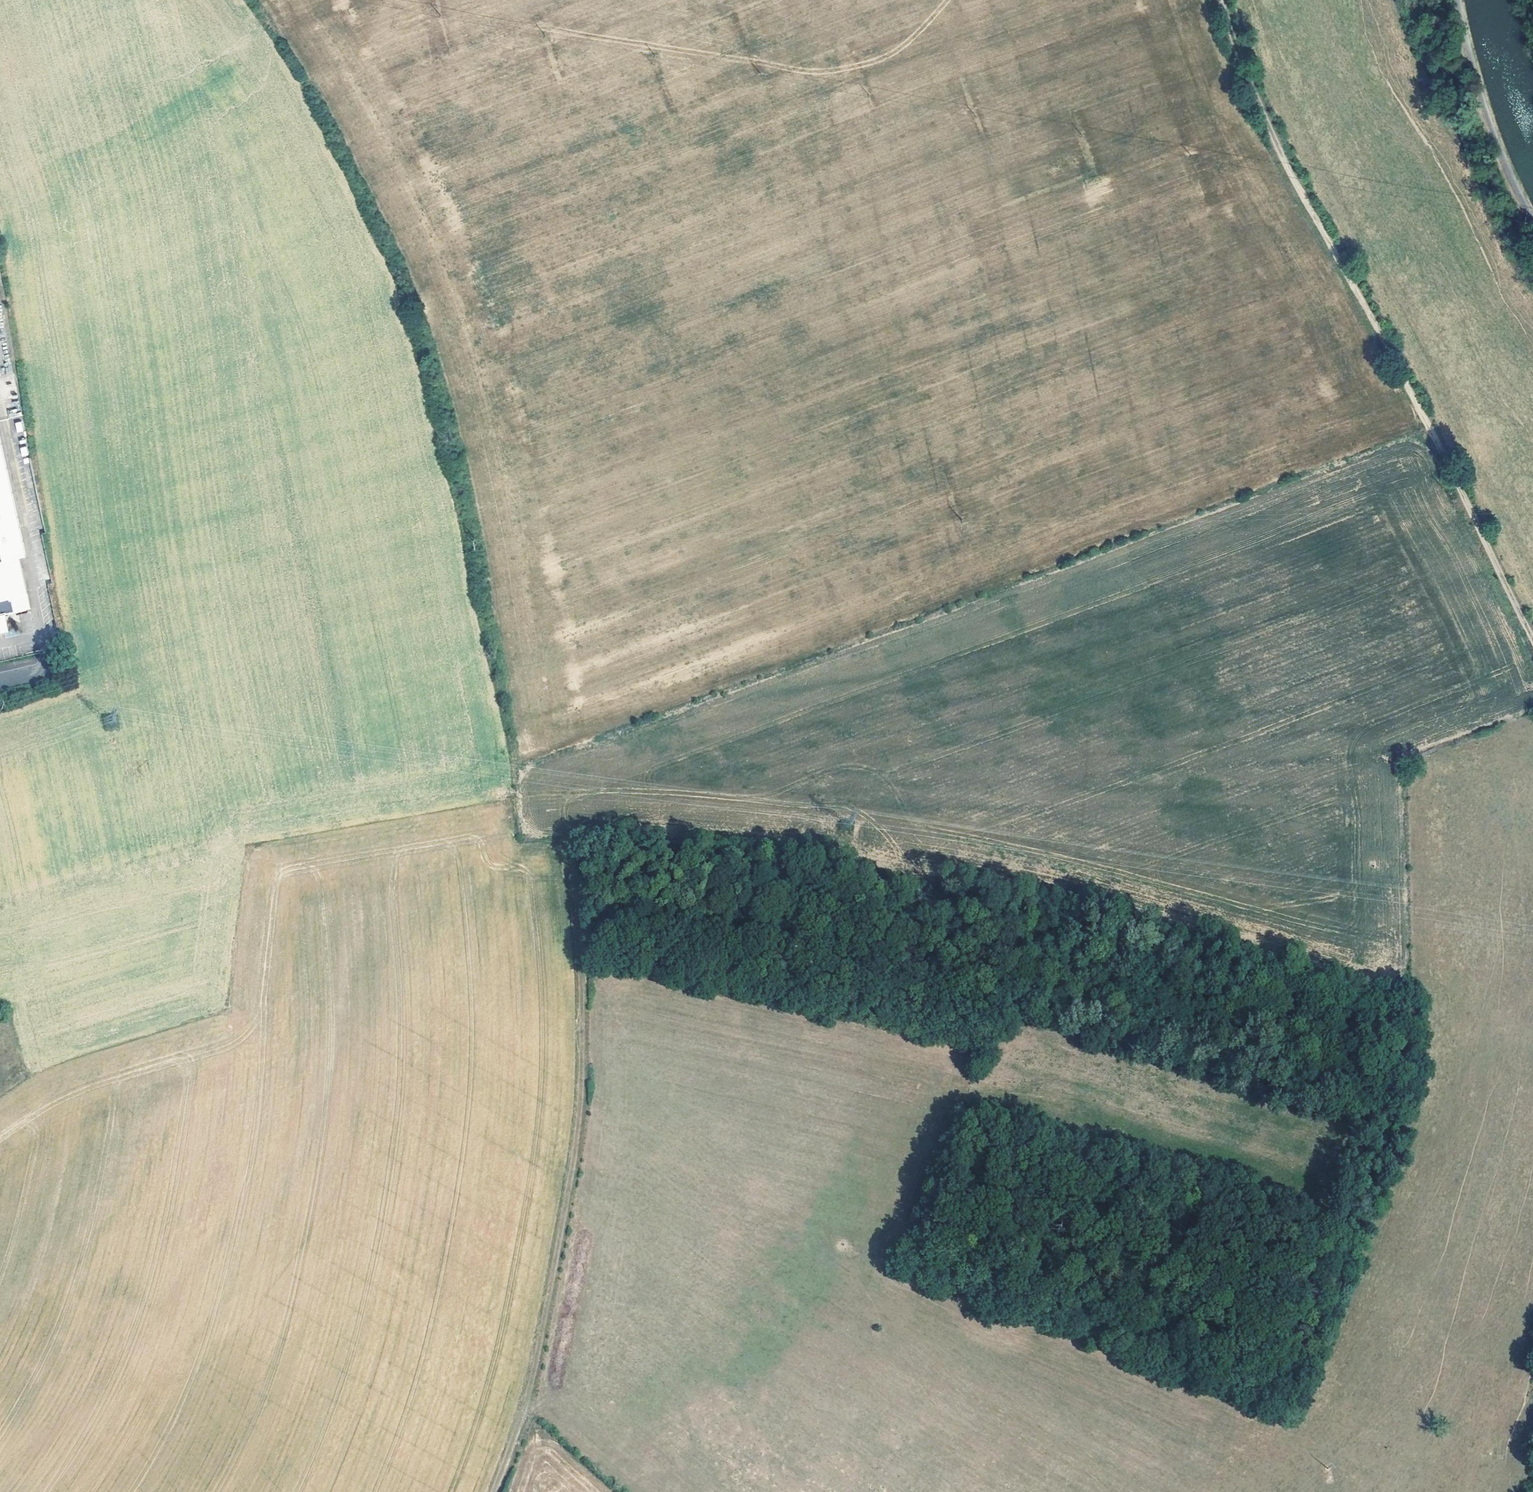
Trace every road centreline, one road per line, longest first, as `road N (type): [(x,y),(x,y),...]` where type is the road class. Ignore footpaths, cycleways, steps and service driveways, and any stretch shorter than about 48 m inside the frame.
road 1 (track): [(1221,0),(1278,146),(1532,638)]
road 2 (track): [(495,1491),(525,1407),(575,1153),(581,966),(570,853)]

